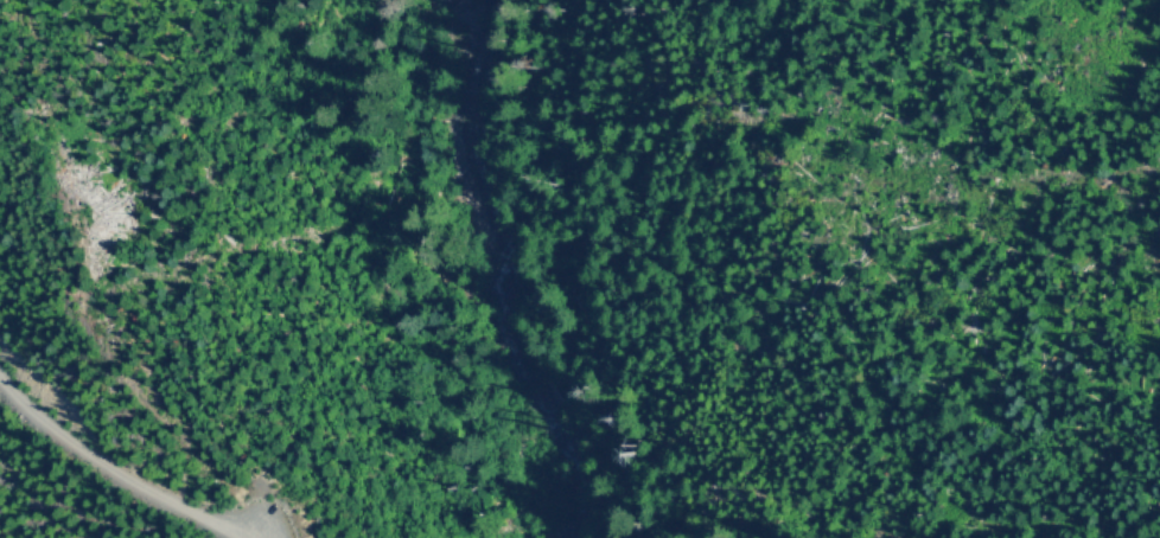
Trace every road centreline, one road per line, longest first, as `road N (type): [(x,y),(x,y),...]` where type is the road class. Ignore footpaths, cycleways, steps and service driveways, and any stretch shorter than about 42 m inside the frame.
road 1 (residential): [(0,378),(43,429),(239,537)]

